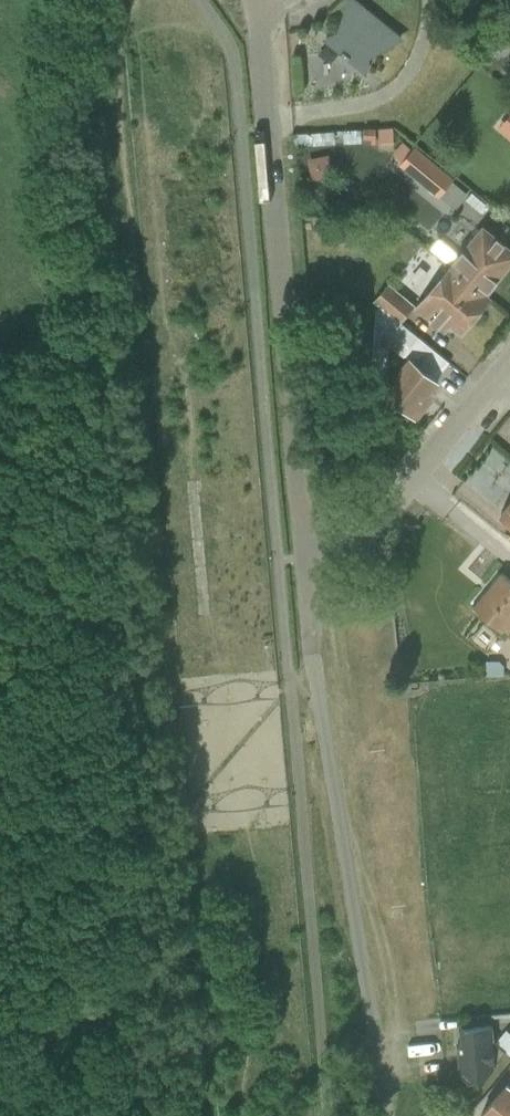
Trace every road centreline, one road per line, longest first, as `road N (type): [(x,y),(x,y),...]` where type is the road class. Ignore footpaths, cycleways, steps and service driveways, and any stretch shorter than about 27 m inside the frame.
road 1 (unclassified): [(259,0),(307,560)]
road 2 (unclassified): [(385,1115),(312,658),(307,560)]
road 3 (unclassified): [(307,560),(344,546),(389,506),(509,359)]

